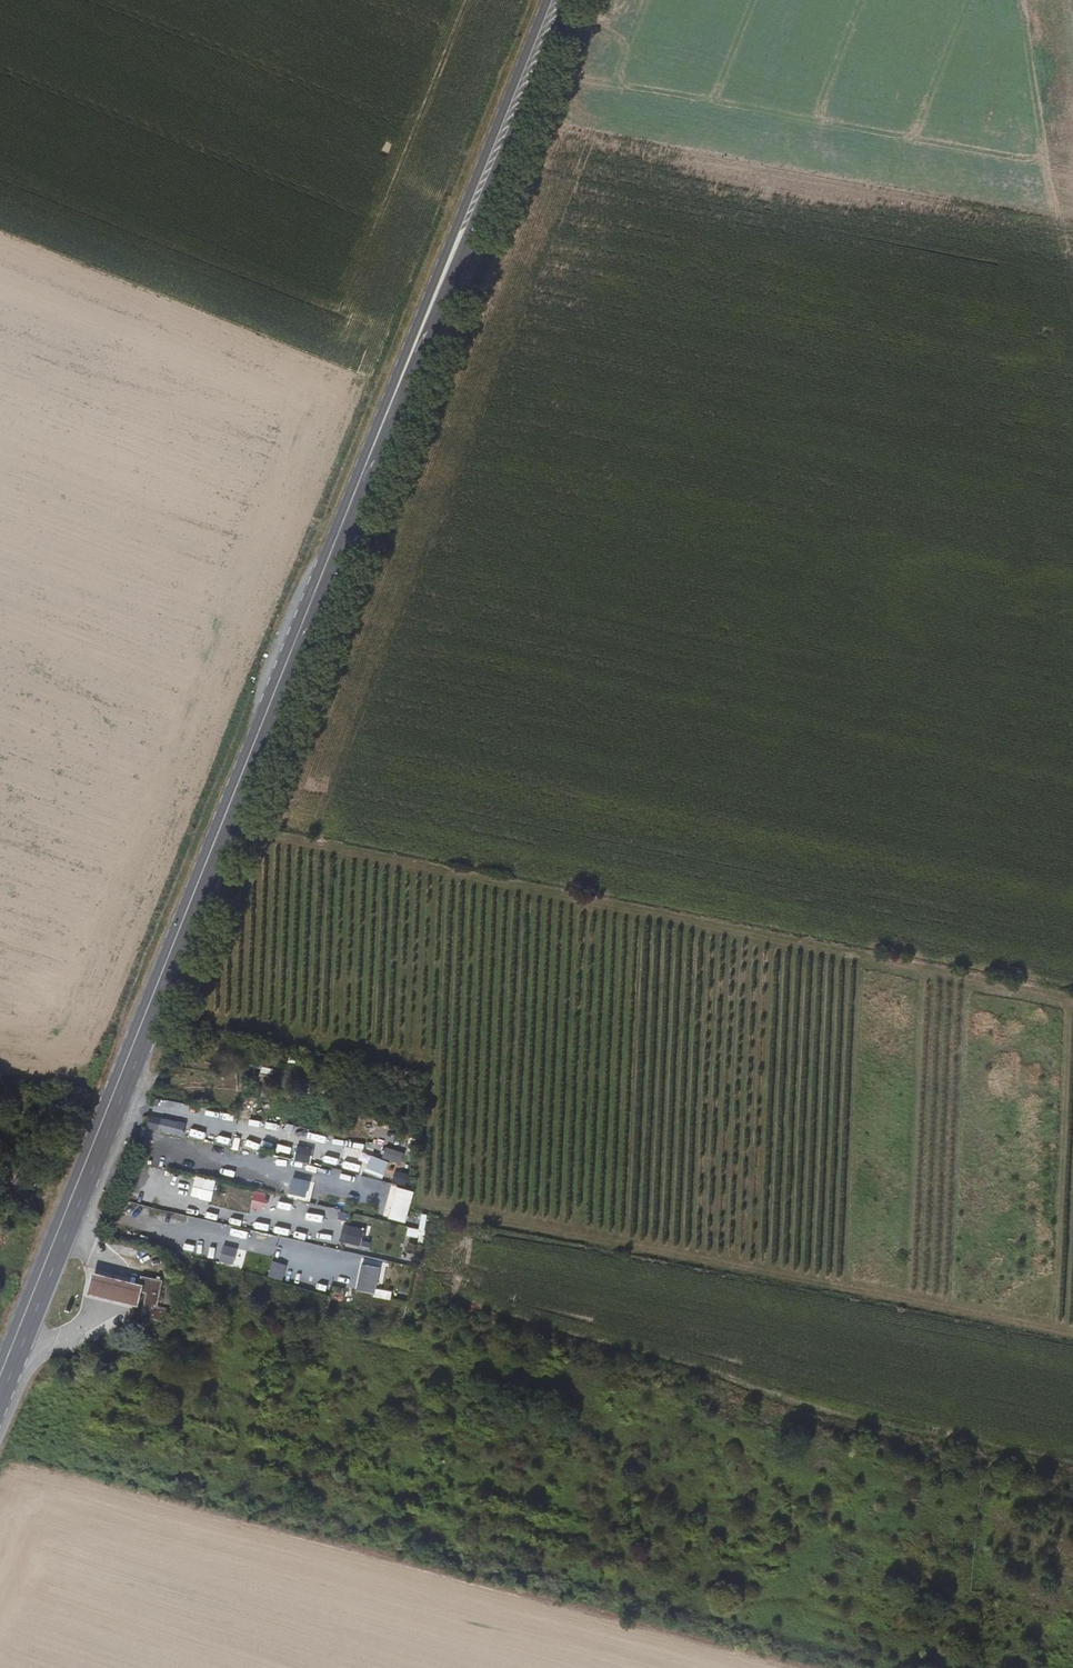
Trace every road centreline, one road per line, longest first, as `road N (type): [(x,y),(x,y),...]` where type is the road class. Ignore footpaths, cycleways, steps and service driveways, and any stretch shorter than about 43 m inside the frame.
road 1 (primary): [(0,1390),(356,503)]
road 2 (primary): [(356,503),(568,0)]
road 3 (primary): [(548,0),(356,503)]

